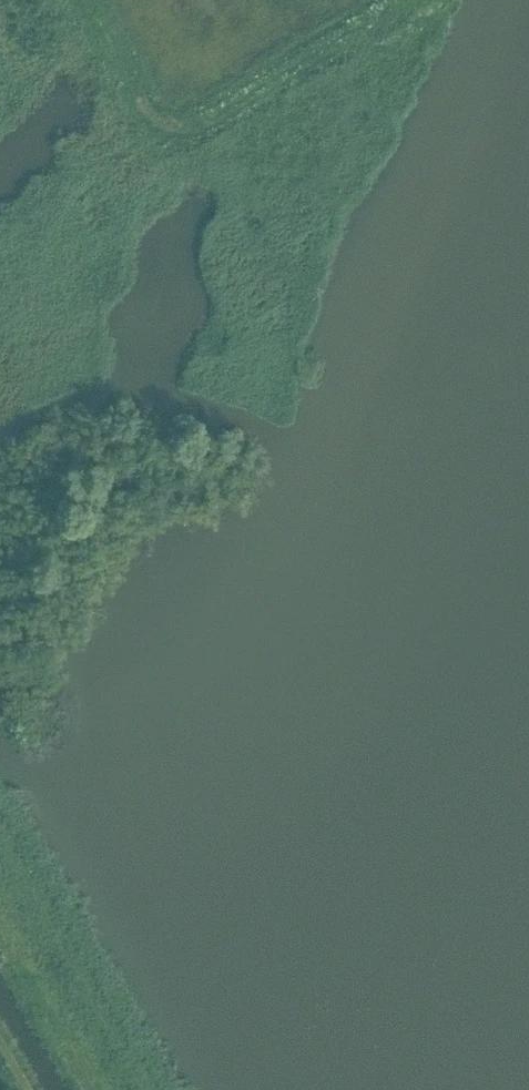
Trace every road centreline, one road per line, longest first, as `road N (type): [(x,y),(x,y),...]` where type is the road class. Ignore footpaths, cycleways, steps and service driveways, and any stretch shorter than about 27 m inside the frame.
road 1 (track): [(84,0),(157,123),(171,131),(413,0)]
road 2 (track): [(0,839),(151,1089)]

